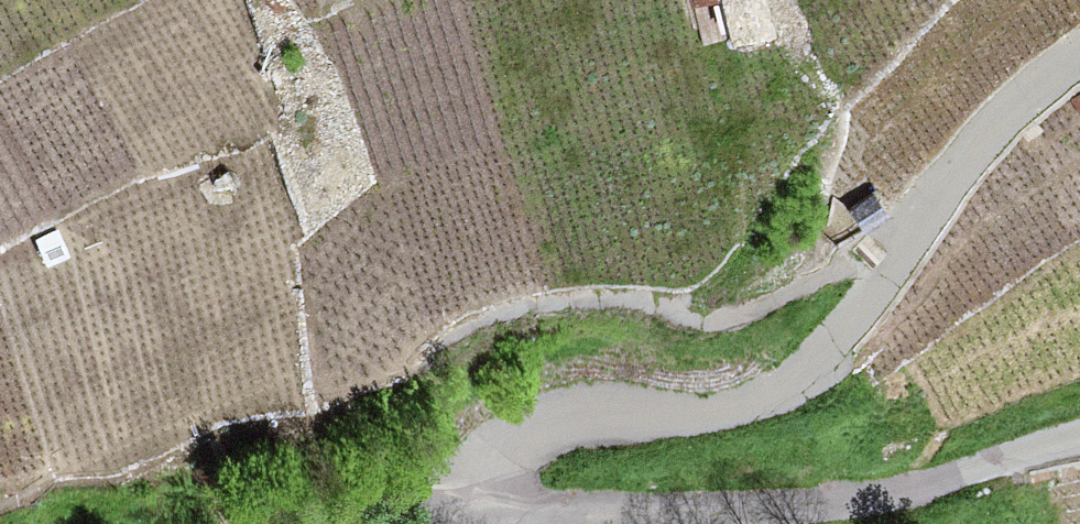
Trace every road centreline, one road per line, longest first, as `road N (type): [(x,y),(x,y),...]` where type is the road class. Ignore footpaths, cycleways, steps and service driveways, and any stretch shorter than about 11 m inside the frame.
road 1 (unclassified): [(484,523),(499,473),(518,445),(555,422),(724,410),(785,384),(839,334),(977,146),(1079,57)]
road 2 (unclassified): [(1079,438),(879,497),(509,523)]

